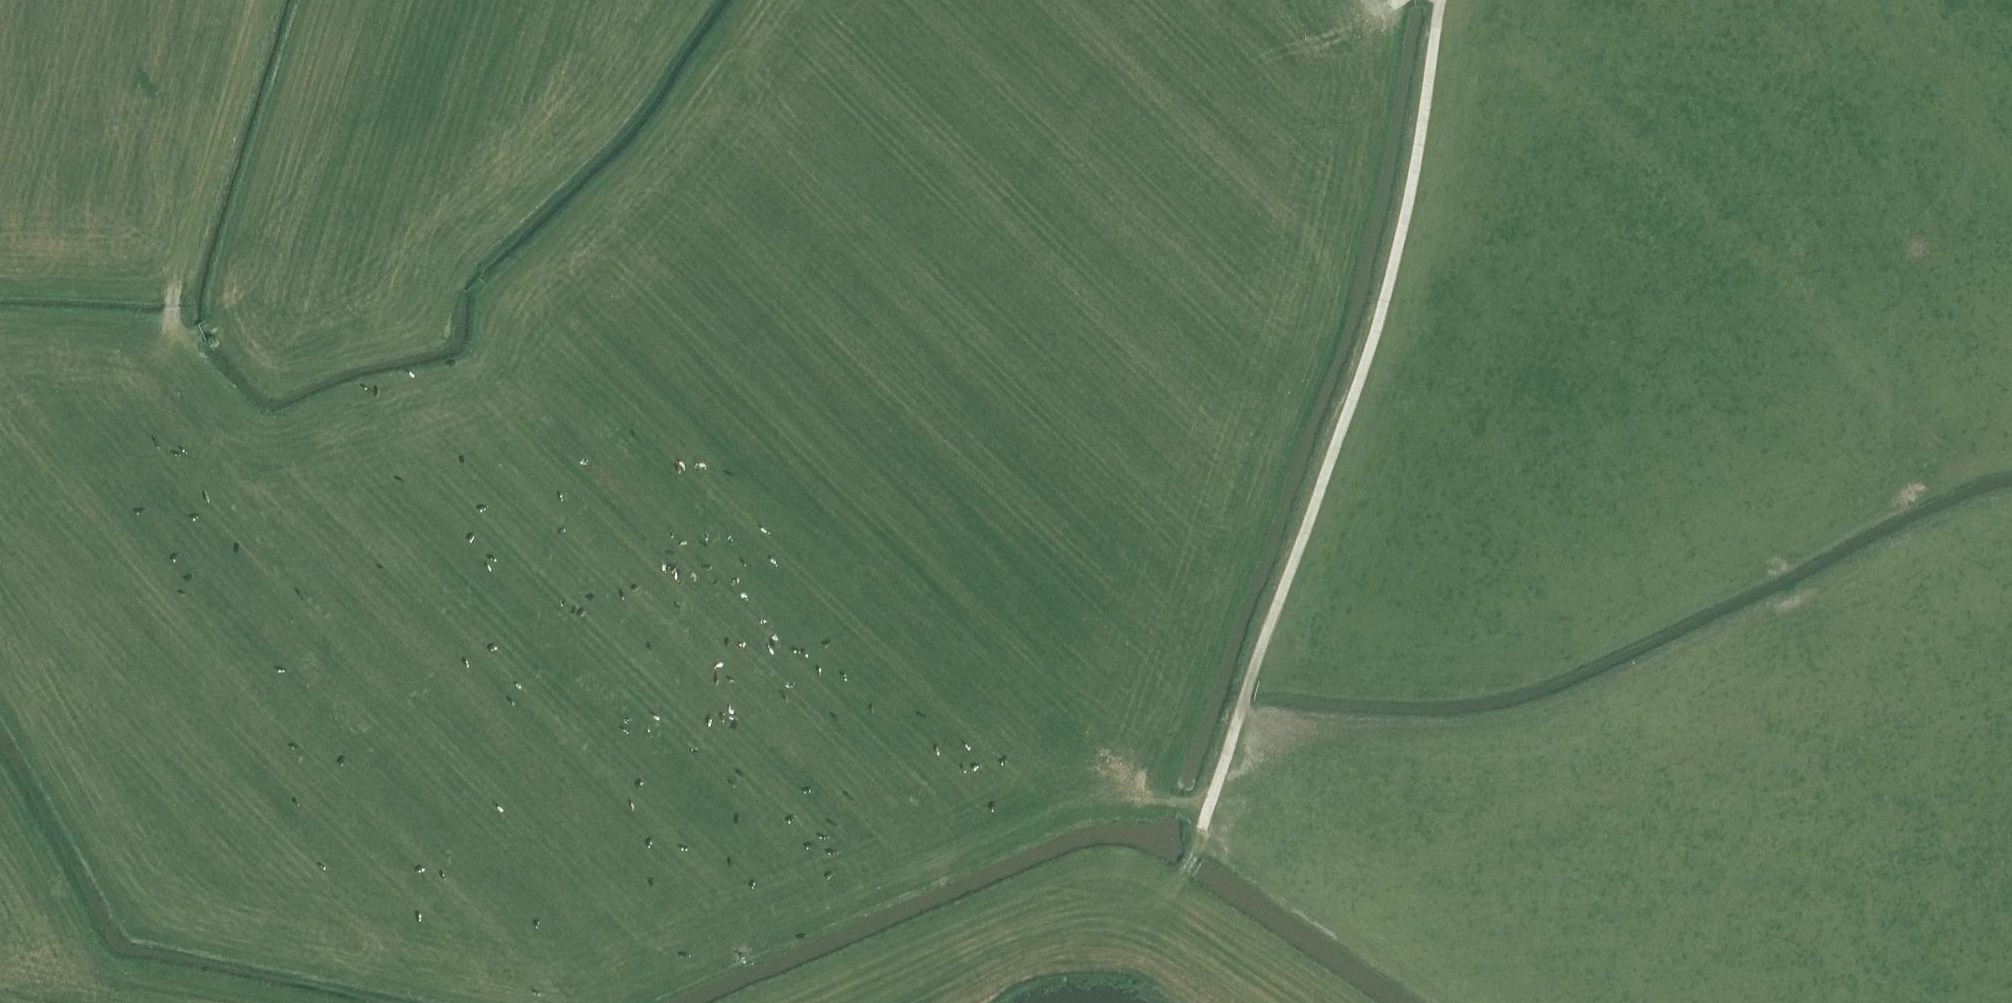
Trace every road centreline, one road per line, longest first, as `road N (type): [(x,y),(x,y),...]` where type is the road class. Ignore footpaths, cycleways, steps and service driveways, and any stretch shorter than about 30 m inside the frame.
road 1 (track): [(1441,0),(1408,215),(1374,339),(1205,821)]

